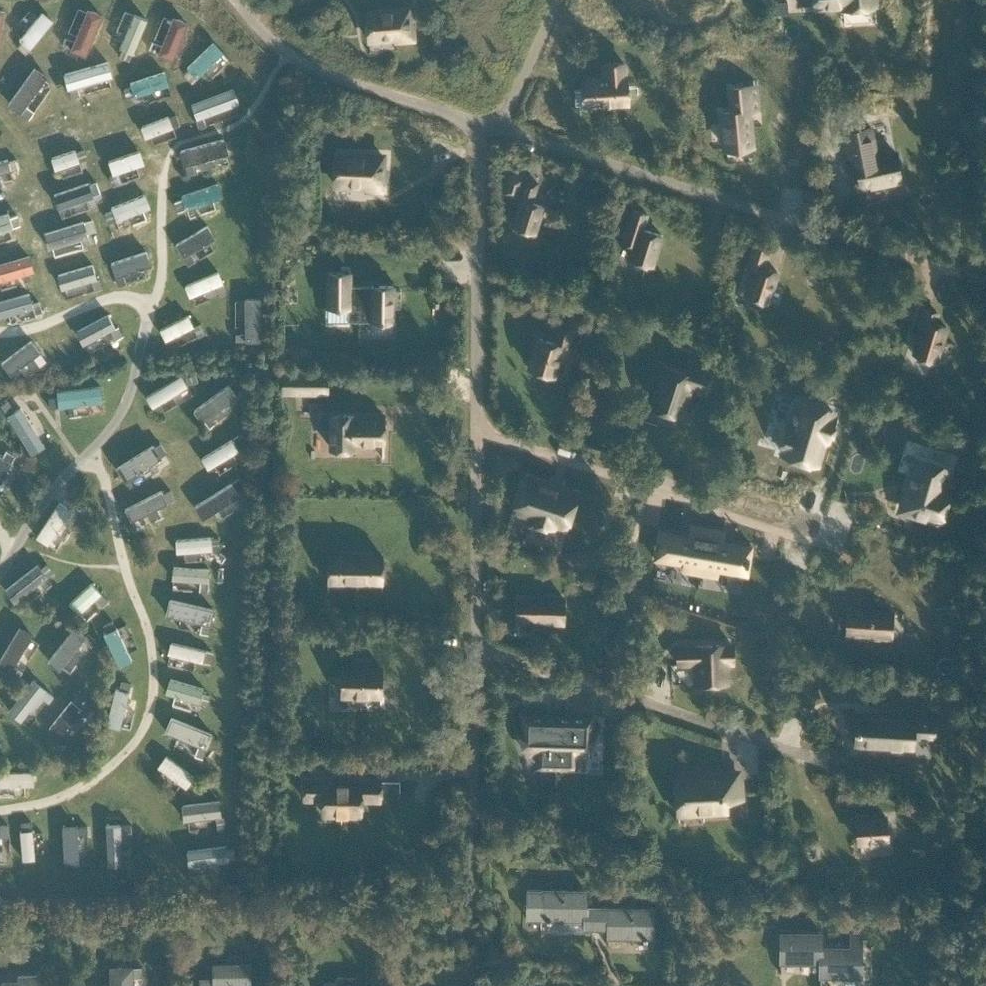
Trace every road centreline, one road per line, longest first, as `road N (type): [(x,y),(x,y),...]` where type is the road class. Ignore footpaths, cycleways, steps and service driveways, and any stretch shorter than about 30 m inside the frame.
road 1 (residential): [(236,0),(300,63),(356,85),(963,266)]

